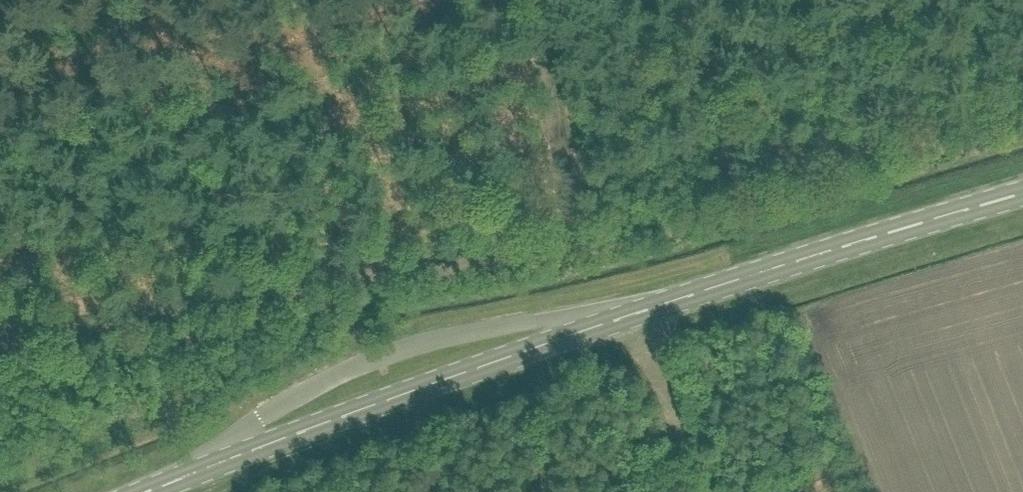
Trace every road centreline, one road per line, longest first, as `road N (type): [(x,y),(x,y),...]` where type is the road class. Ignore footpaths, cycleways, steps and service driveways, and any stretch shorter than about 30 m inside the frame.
road 1 (primary): [(150,491),(643,313),(1022,196)]
road 2 (track): [(0,357),(589,255),(593,219),(555,0)]

